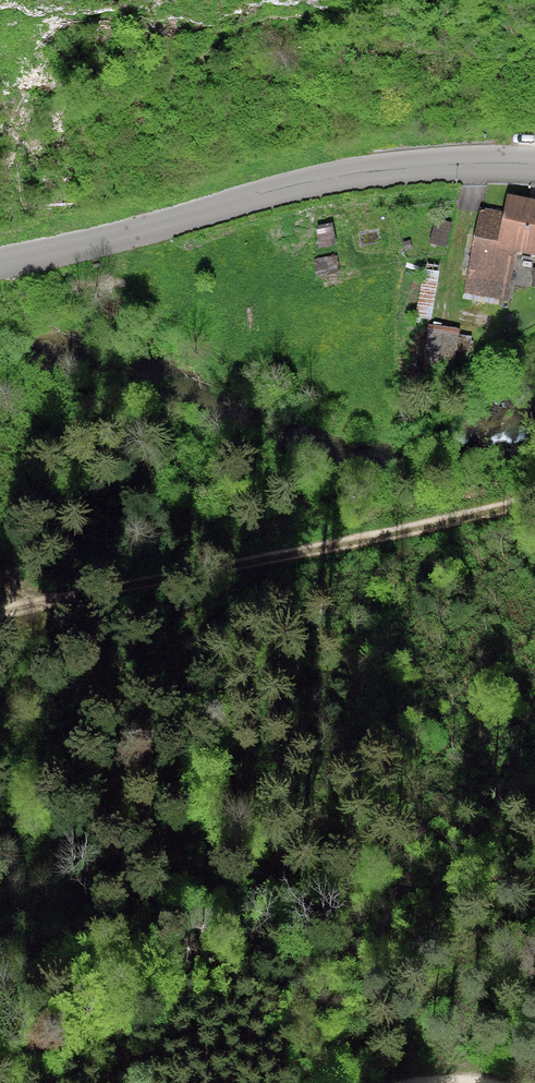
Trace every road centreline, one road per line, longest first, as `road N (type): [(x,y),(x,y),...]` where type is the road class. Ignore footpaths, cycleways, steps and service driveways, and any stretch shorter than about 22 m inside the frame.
road 1 (track): [(534,499),(0,615)]
road 2 (tertiary): [(0,263),(373,171),(534,165)]

